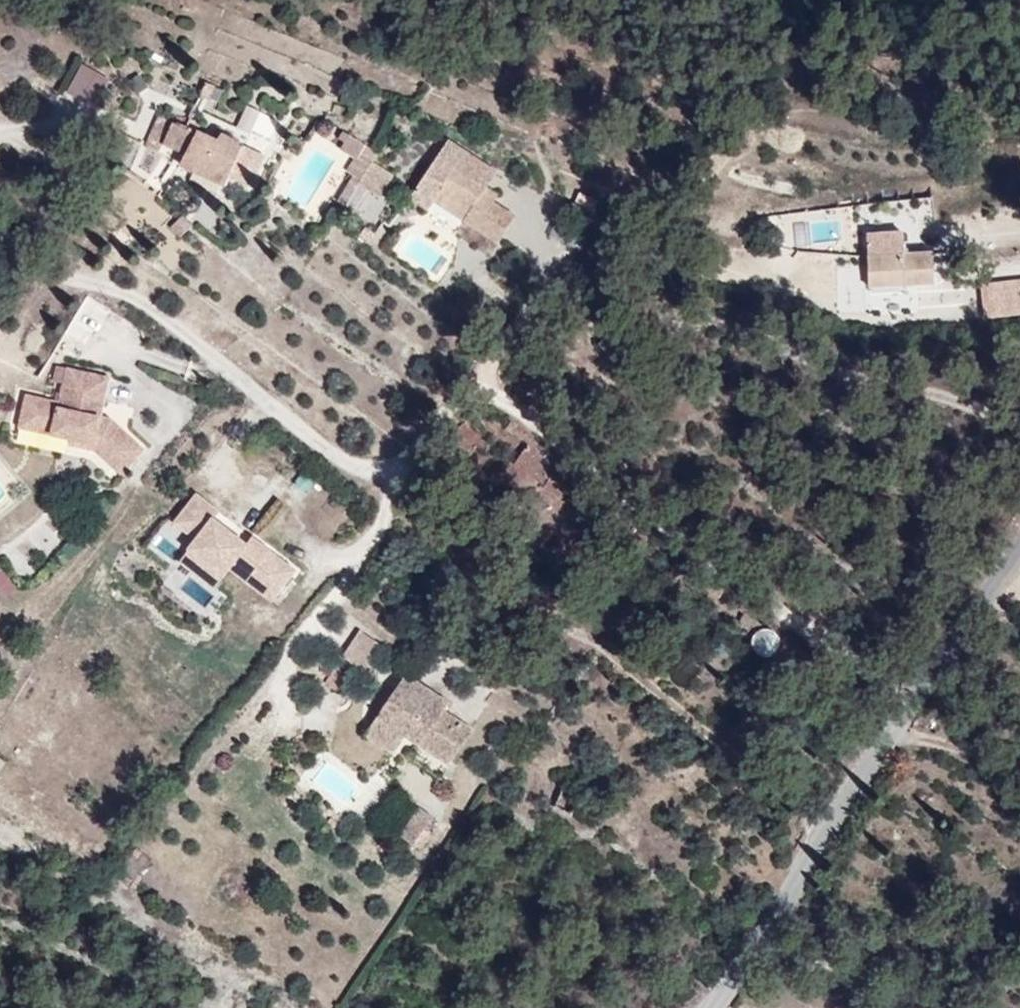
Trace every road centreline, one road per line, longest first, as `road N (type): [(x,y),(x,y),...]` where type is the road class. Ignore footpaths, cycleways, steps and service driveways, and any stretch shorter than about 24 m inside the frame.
road 1 (unclassified): [(1019,548),(883,736),(714,1007)]

